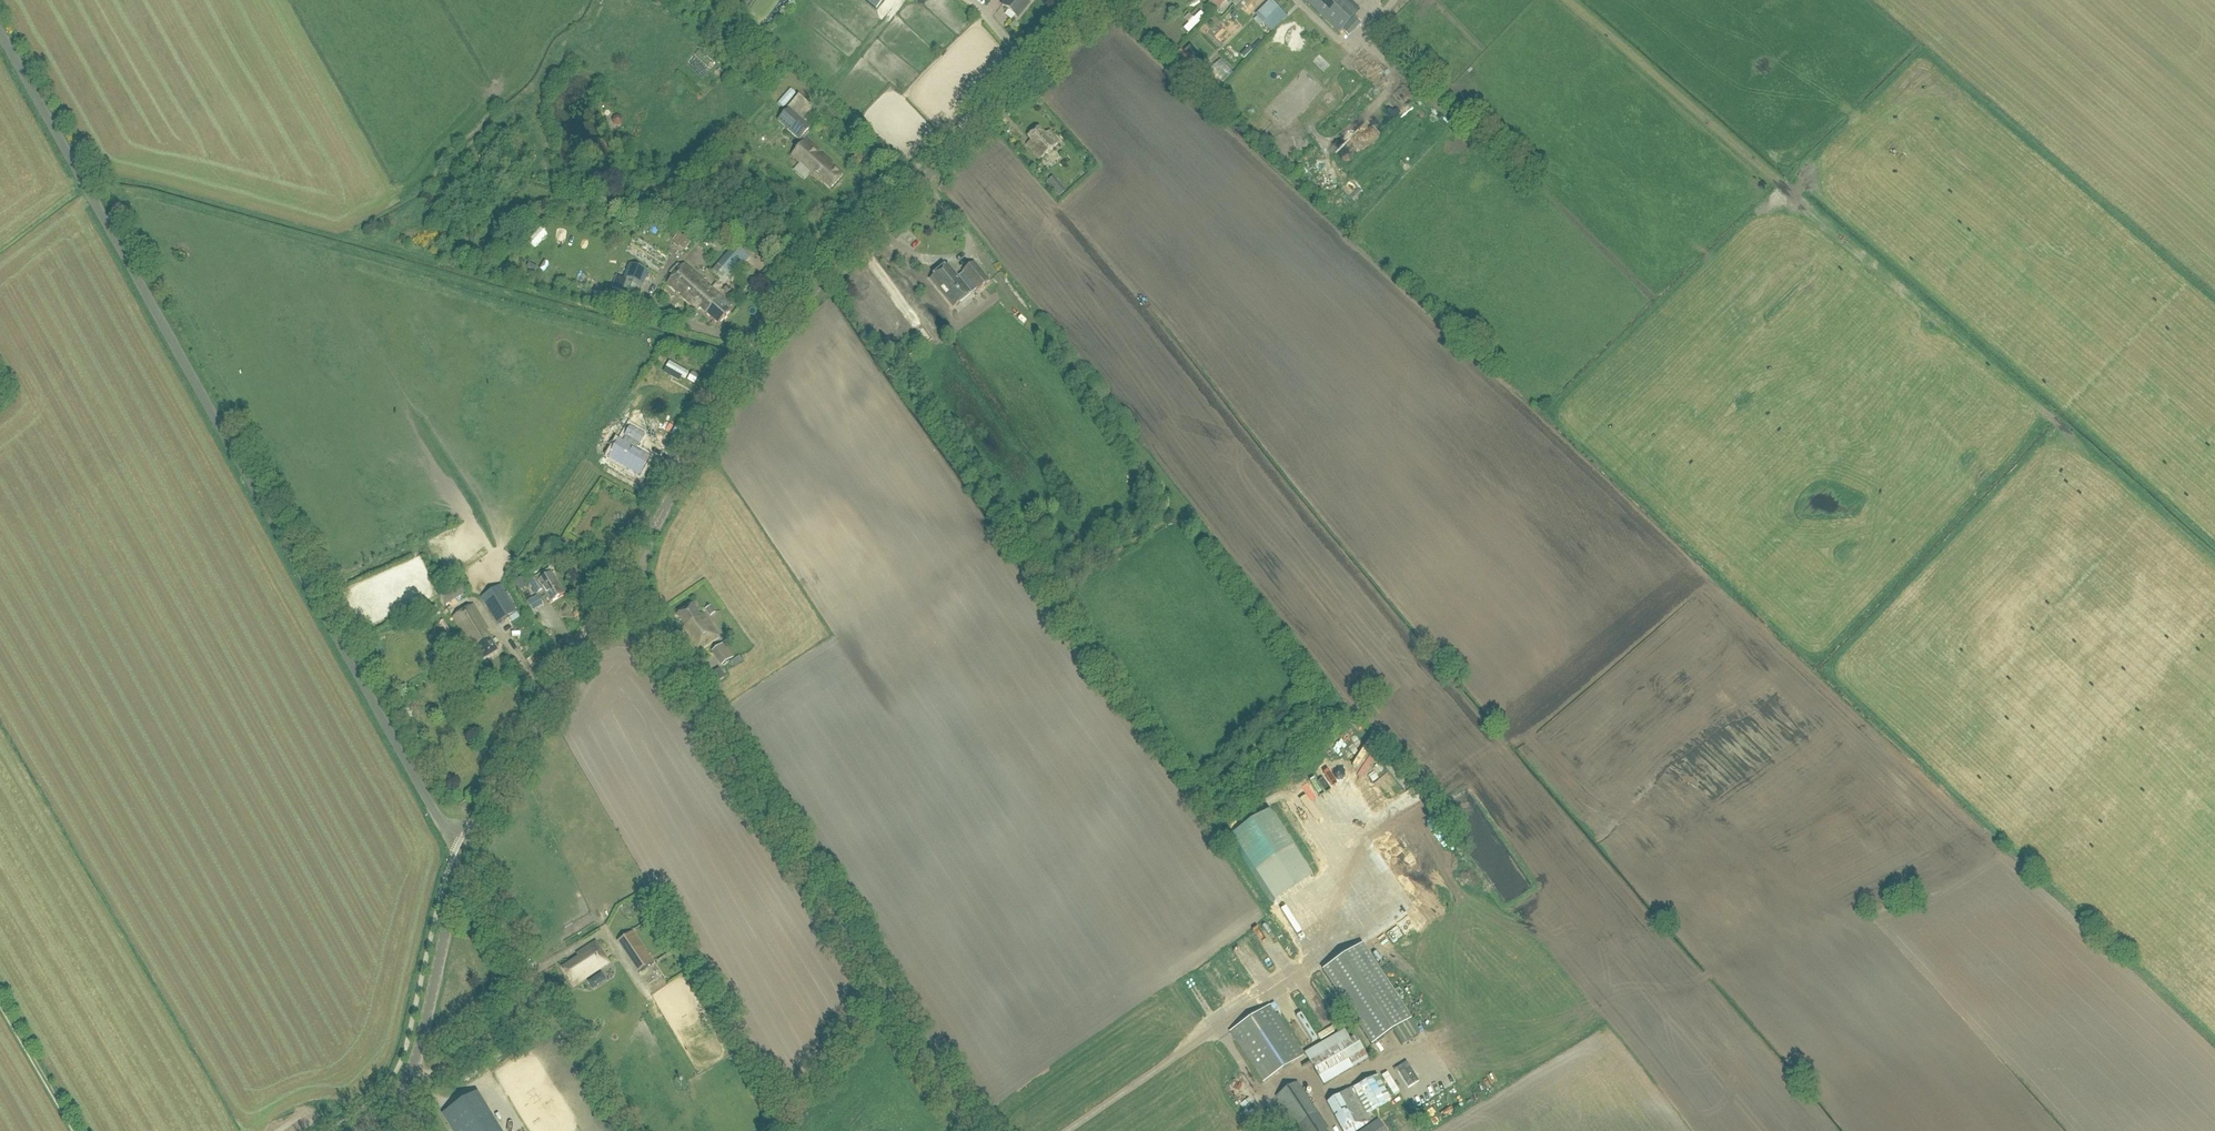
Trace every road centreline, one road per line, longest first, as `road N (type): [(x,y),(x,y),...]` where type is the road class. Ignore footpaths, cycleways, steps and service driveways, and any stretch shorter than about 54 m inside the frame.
road 1 (unclassified): [(465,861),(0,32)]
road 2 (tertiary): [(643,546),(745,367),(776,330),(1104,0)]
road 3 (track): [(747,365),(152,196),(92,197)]
road 4 (unclassified): [(973,1130),(664,656)]
road 5 (track): [(407,1084),(453,1060),(530,992),(518,950),(465,861)]
road 6 (tertiary): [(354,1130),(395,1099),(412,1072),(465,861)]
road 7 (tertiary): [(465,861),(584,651)]

